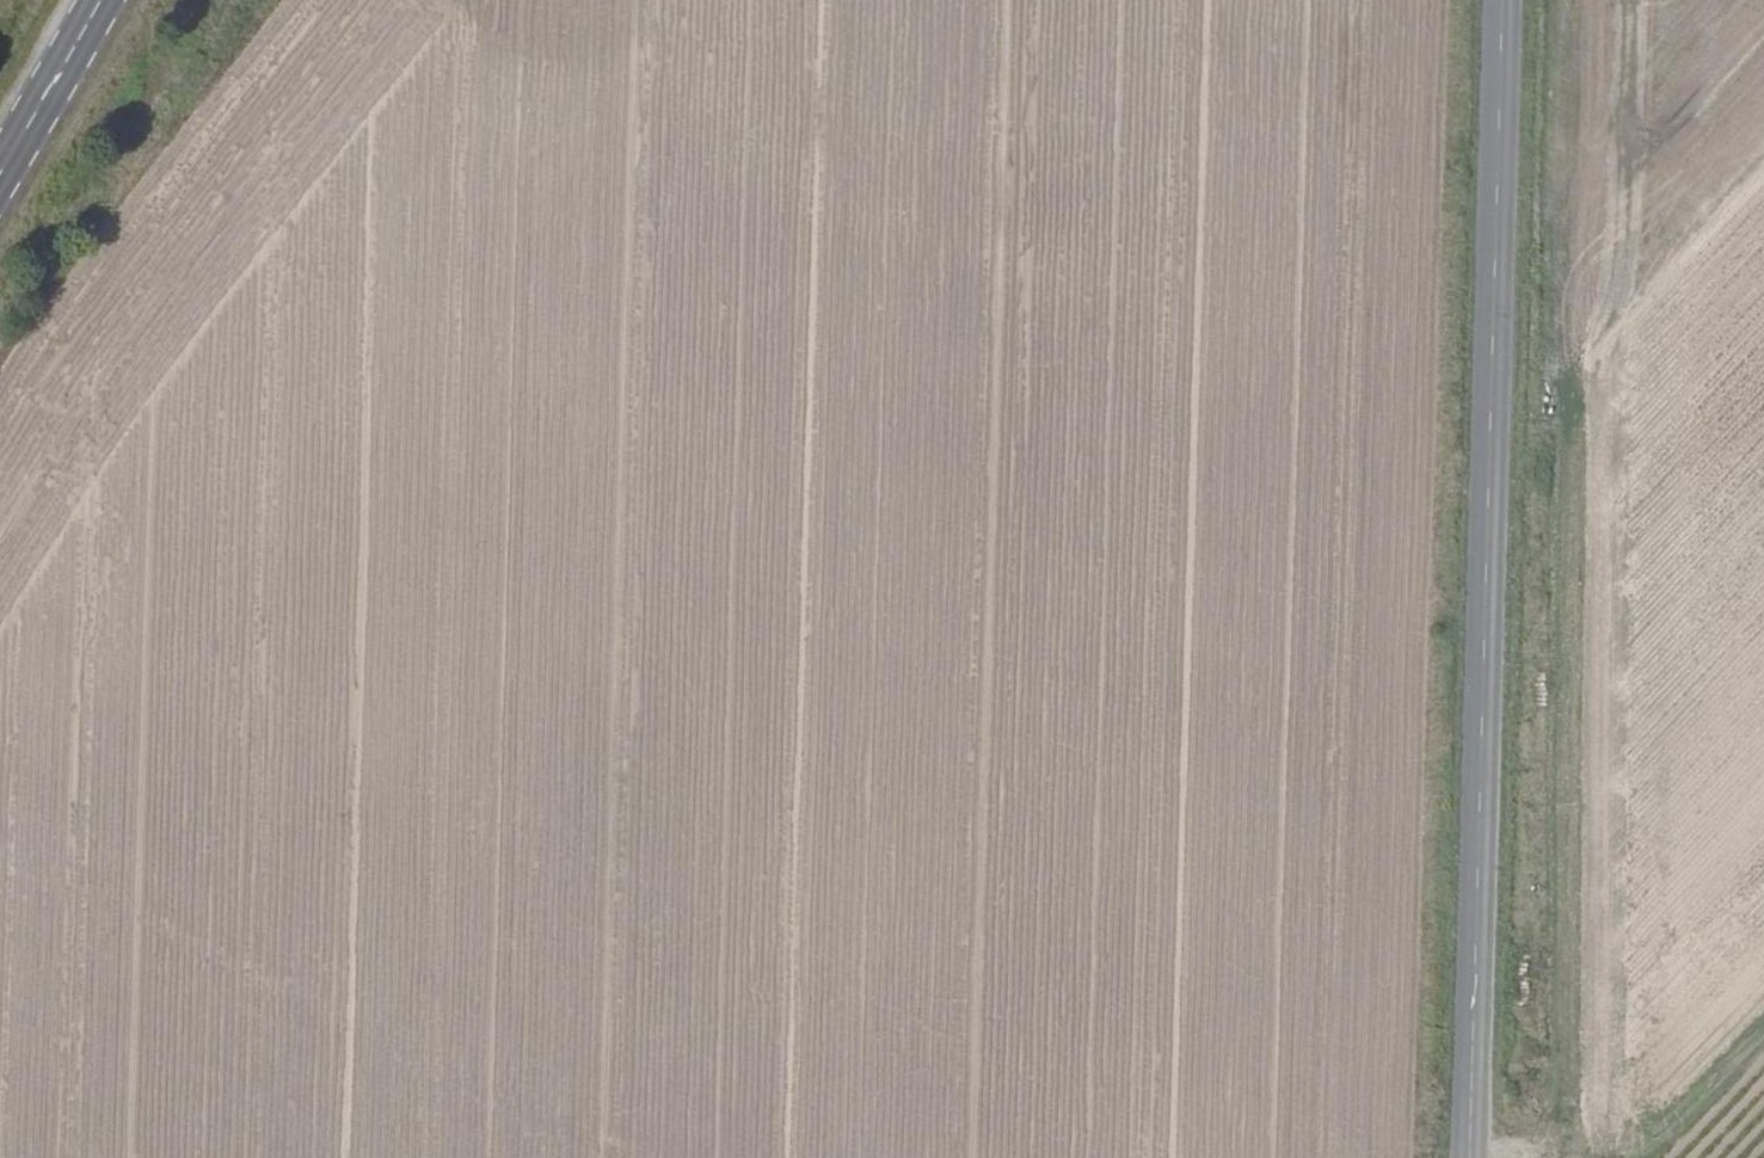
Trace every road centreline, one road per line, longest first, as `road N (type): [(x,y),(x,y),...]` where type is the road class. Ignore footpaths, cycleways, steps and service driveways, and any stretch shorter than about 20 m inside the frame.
road 1 (tertiary): [(1467,1157),(1500,0)]
road 2 (primary): [(100,0),(0,174)]

